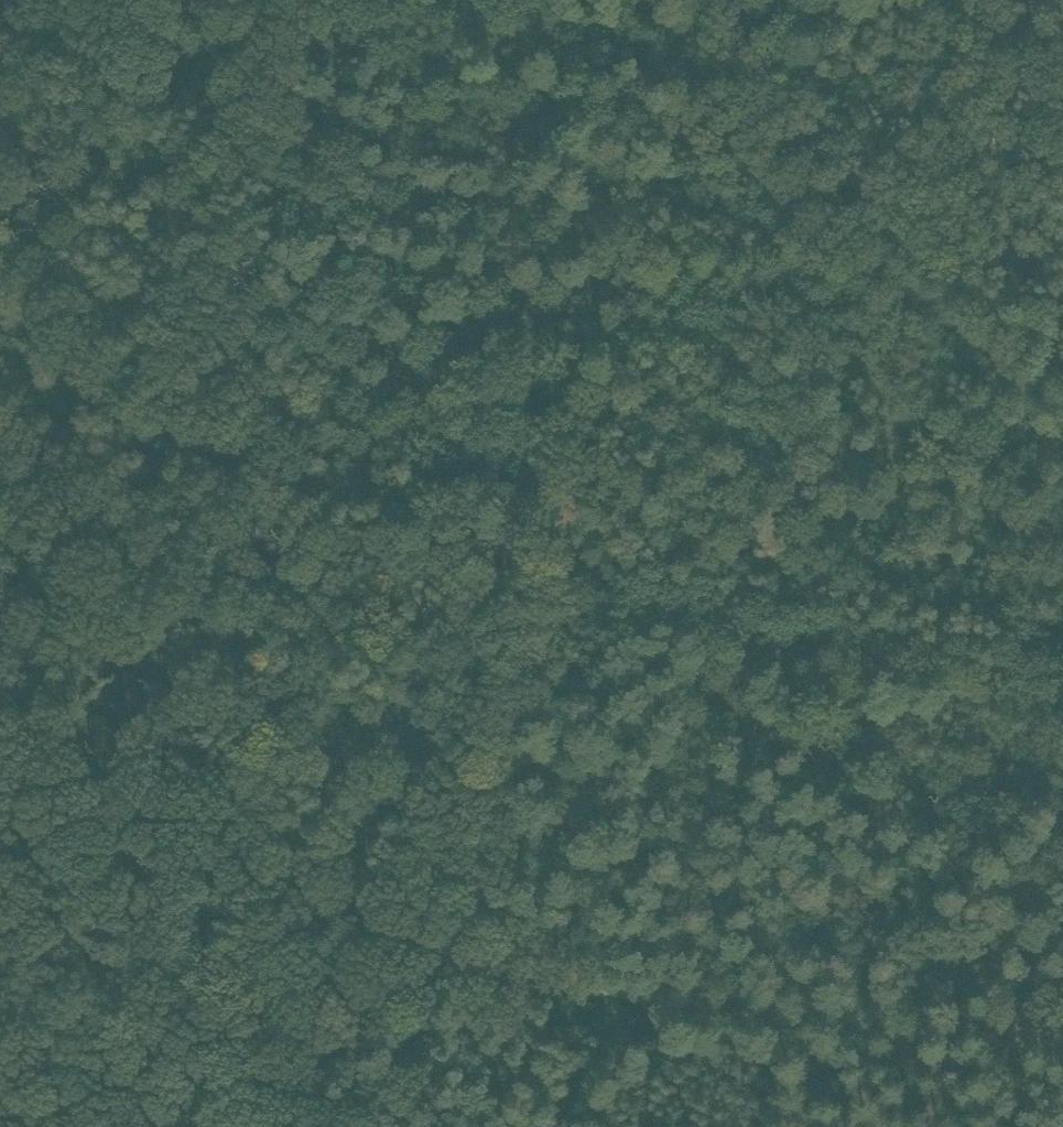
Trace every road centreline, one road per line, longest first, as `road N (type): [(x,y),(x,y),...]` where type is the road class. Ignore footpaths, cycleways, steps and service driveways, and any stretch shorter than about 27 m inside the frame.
road 1 (track): [(557,580),(454,971),(269,1064),(178,1126)]
road 2 (track): [(1062,1062),(454,971)]
road 3 (track): [(720,0),(557,580)]
road 4 (track): [(0,500),(140,0)]

